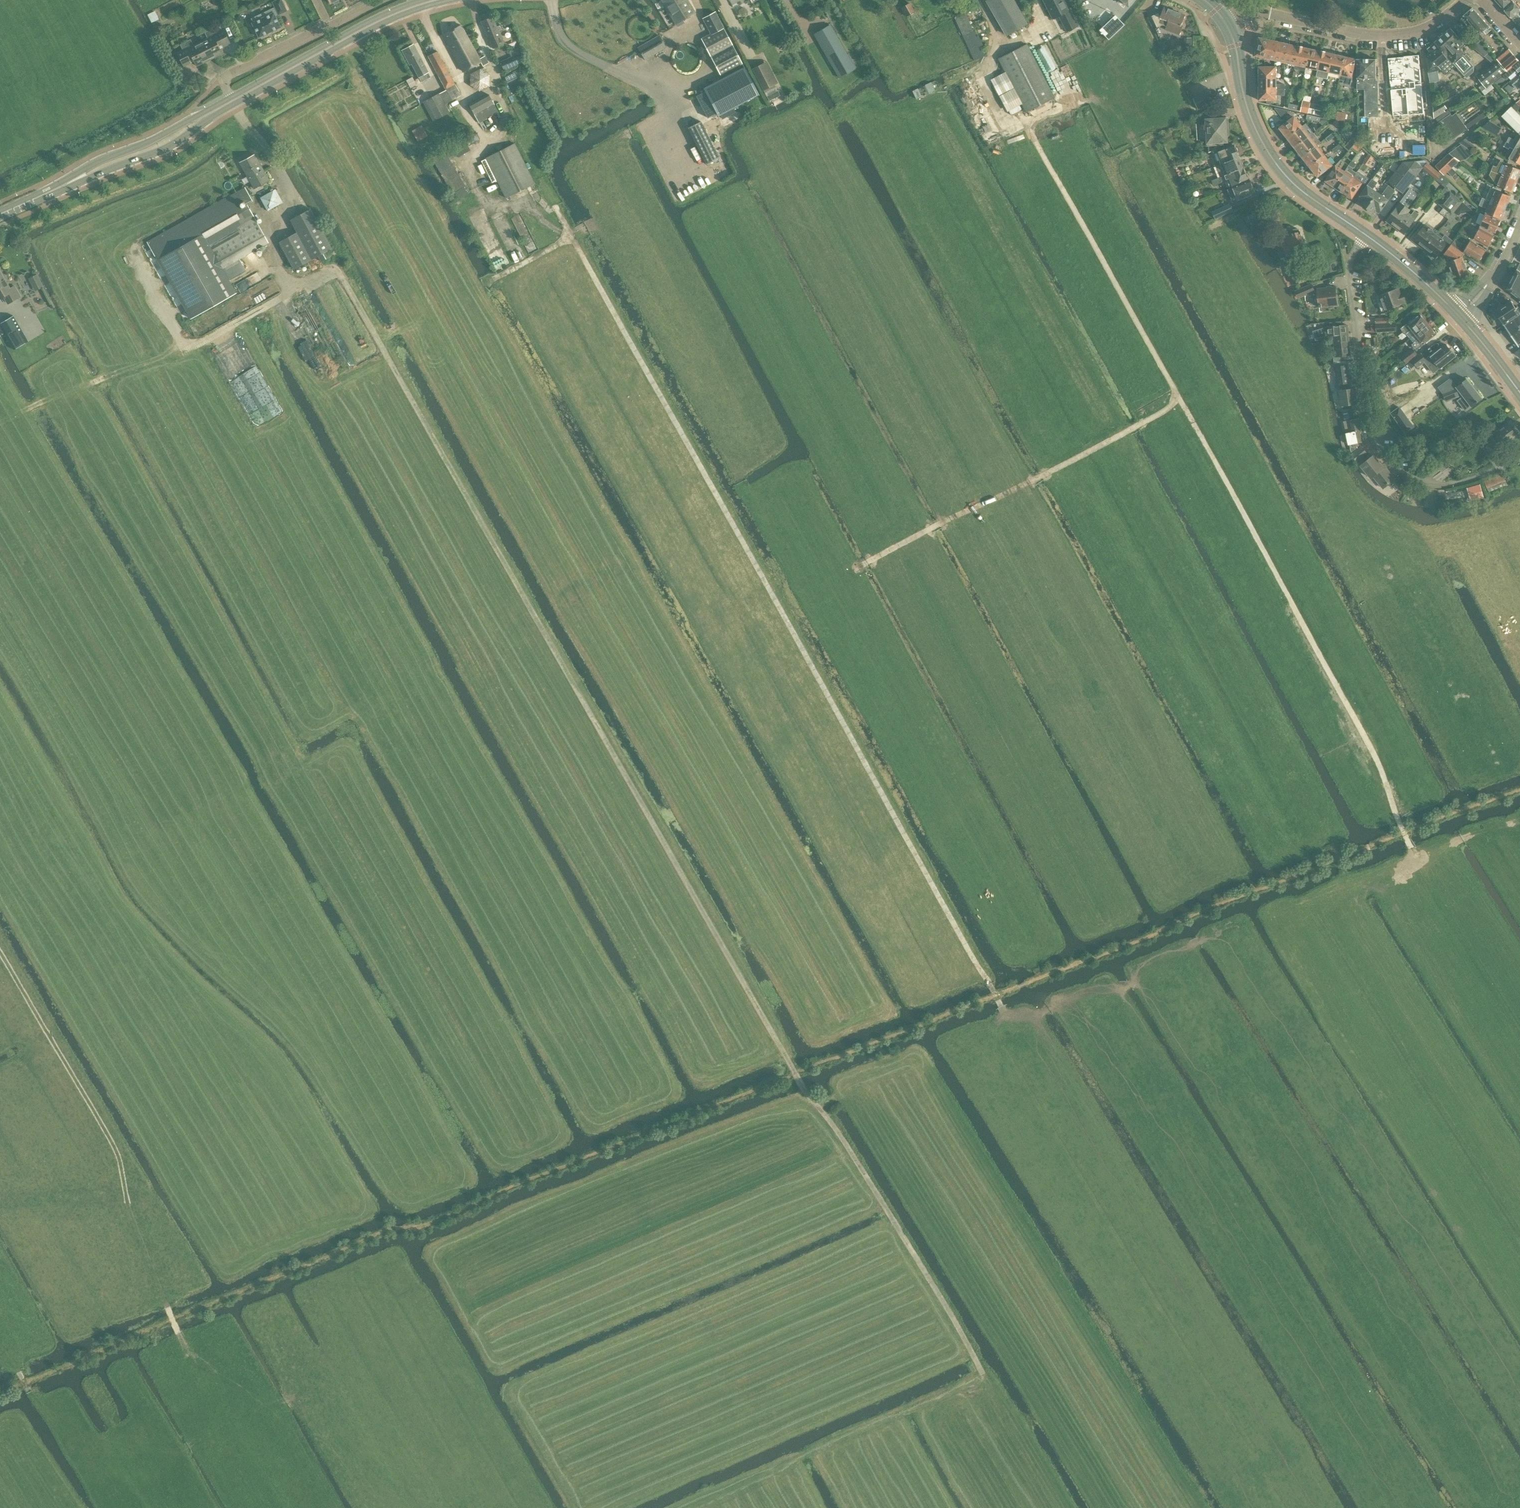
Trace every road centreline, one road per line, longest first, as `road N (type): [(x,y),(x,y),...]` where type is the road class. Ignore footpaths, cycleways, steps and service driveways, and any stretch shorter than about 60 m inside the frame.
road 1 (track): [(296,198),(273,247),(293,281),(336,267),(805,1090),(841,1135),(982,1374)]
road 2 (track): [(425,14),(466,93),(467,119),(486,139),(476,181),(494,206),(520,208),(578,247),(1006,1014)]
road 3 (track): [(1423,868),(1379,766),(1017,115),(990,61),(993,39)]
road 4 (residential): [(1367,236),(1349,273),(1368,418),(1381,451),(1398,470),(1440,485),(1519,459)]
road 5 (track): [(1176,392),(1161,414),(855,569)]
road 6 (track): [(0,955),(119,1155),(127,1203)]
road 7 (primary): [(1367,236),(1308,194),(1262,142),(1228,26)]
road 8 (primary): [(0,215),(163,143),(231,101)]
road 9 (residential): [(1228,26),(1257,12),(1402,34),(1430,27),(1466,0)]
road 10 (primary): [(231,101),(431,0)]
road 11 (residential): [(383,0),(226,78)]
road 12 (primary): [(1461,316),(1367,236)]

